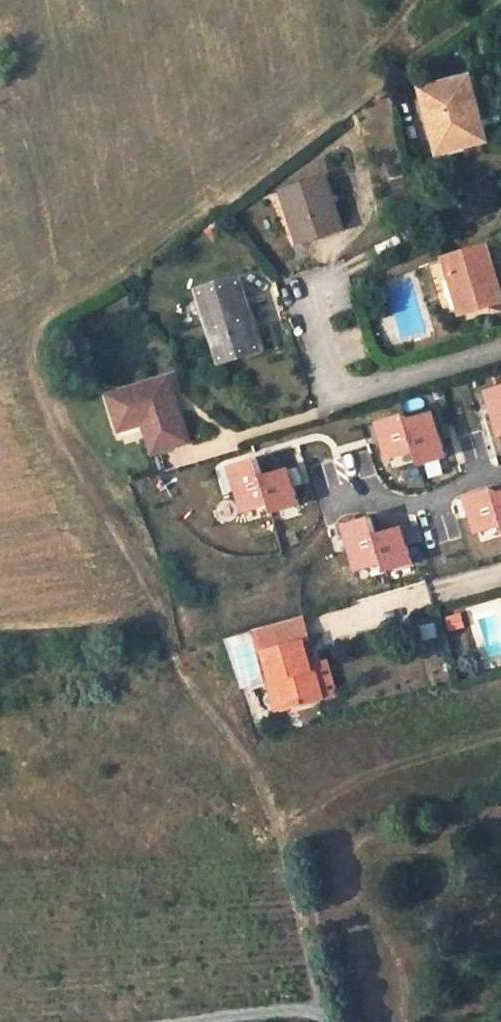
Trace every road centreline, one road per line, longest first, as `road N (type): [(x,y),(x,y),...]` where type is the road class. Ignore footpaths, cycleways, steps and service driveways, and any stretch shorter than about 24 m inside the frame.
road 1 (track): [(0,100),(28,124),(71,293),(100,286),(491,0)]
road 2 (residential): [(500,348),(338,394),(307,291)]
road 3 (residential): [(180,1021),(288,1009),(326,1021)]

